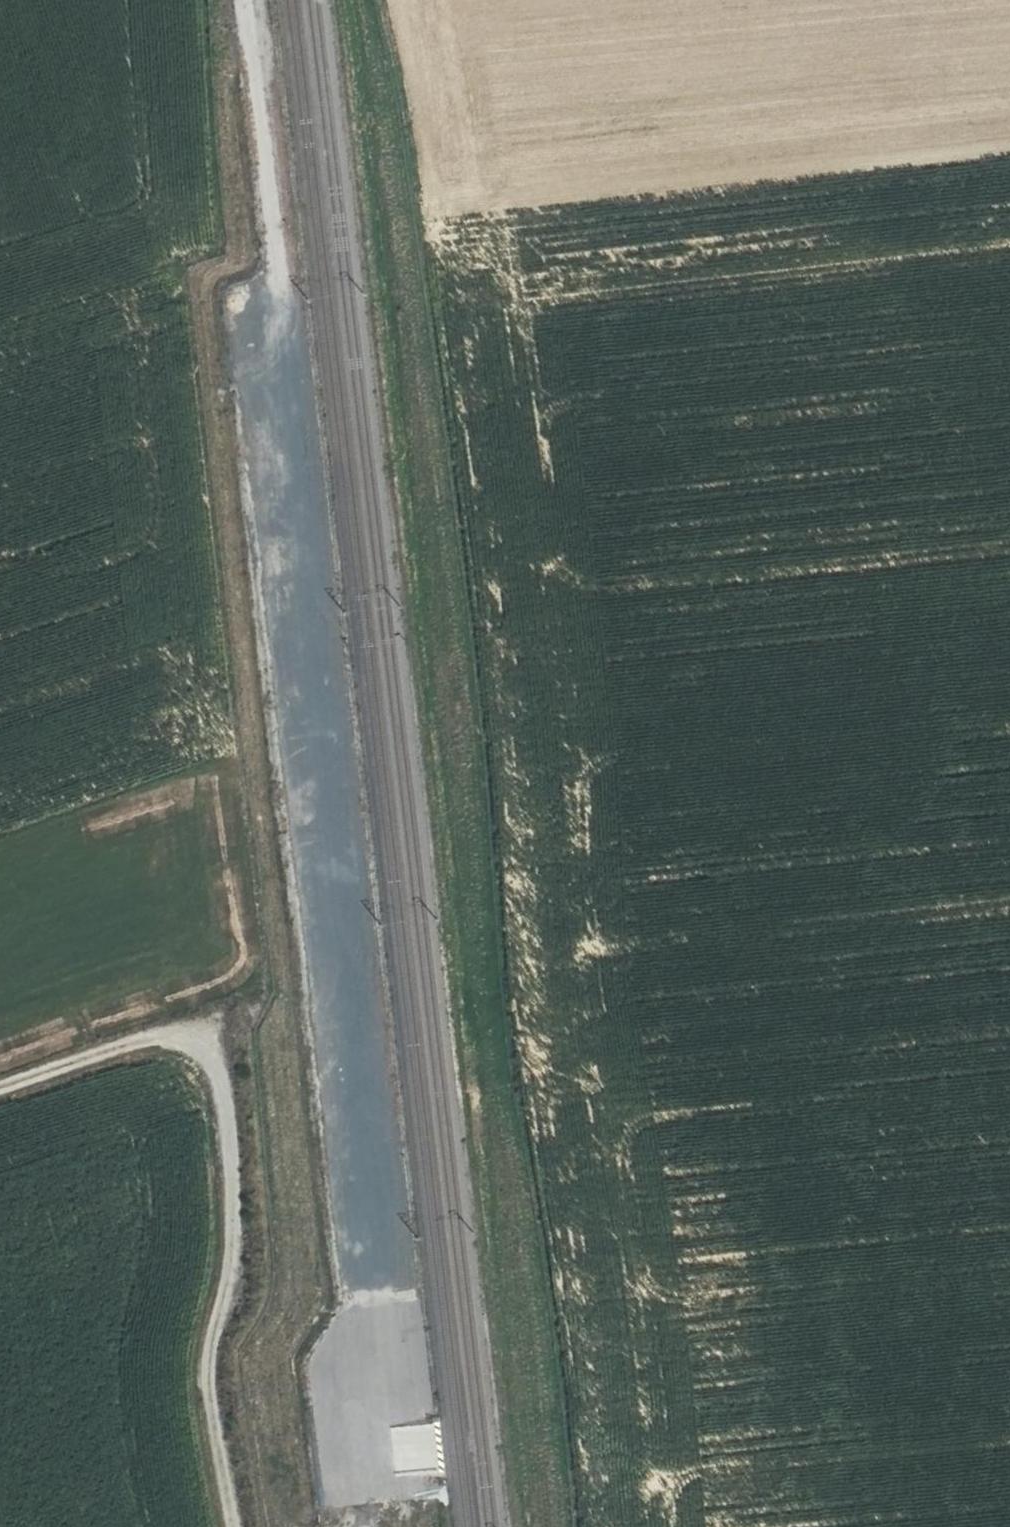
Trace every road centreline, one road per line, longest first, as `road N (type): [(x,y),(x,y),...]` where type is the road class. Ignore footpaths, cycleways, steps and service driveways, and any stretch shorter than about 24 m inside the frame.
road 1 (track): [(0,1086),(168,1037),(210,1053),(230,1140),(232,1252),(211,1388),(235,1526)]

